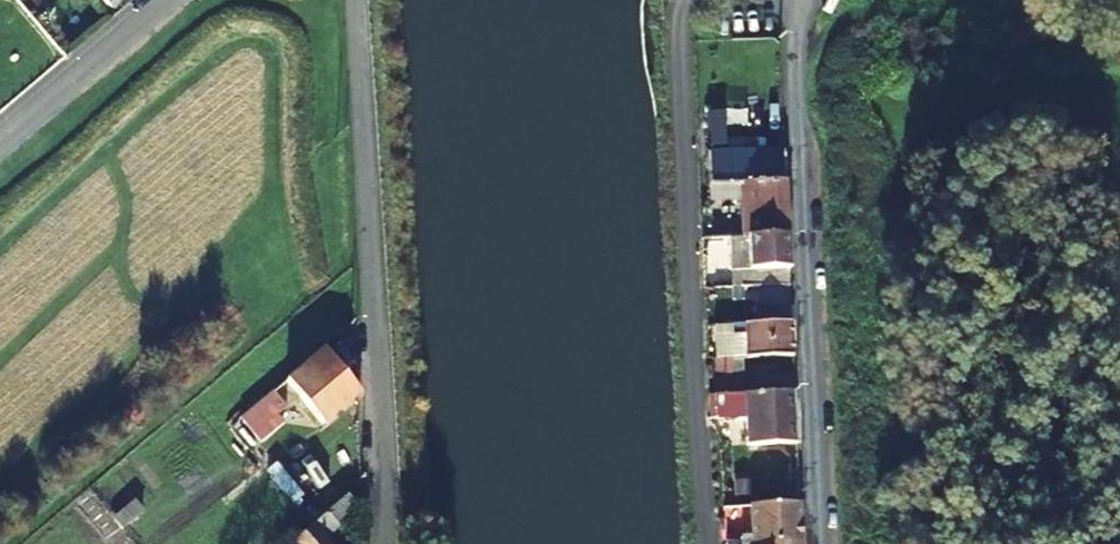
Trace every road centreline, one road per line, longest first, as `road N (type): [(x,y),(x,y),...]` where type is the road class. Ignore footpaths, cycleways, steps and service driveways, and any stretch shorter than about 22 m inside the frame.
road 1 (unclassified): [(672,0),(710,543)]
road 2 (residential): [(797,0),(818,543)]
road 3 (unclassified): [(173,0),(0,148)]

